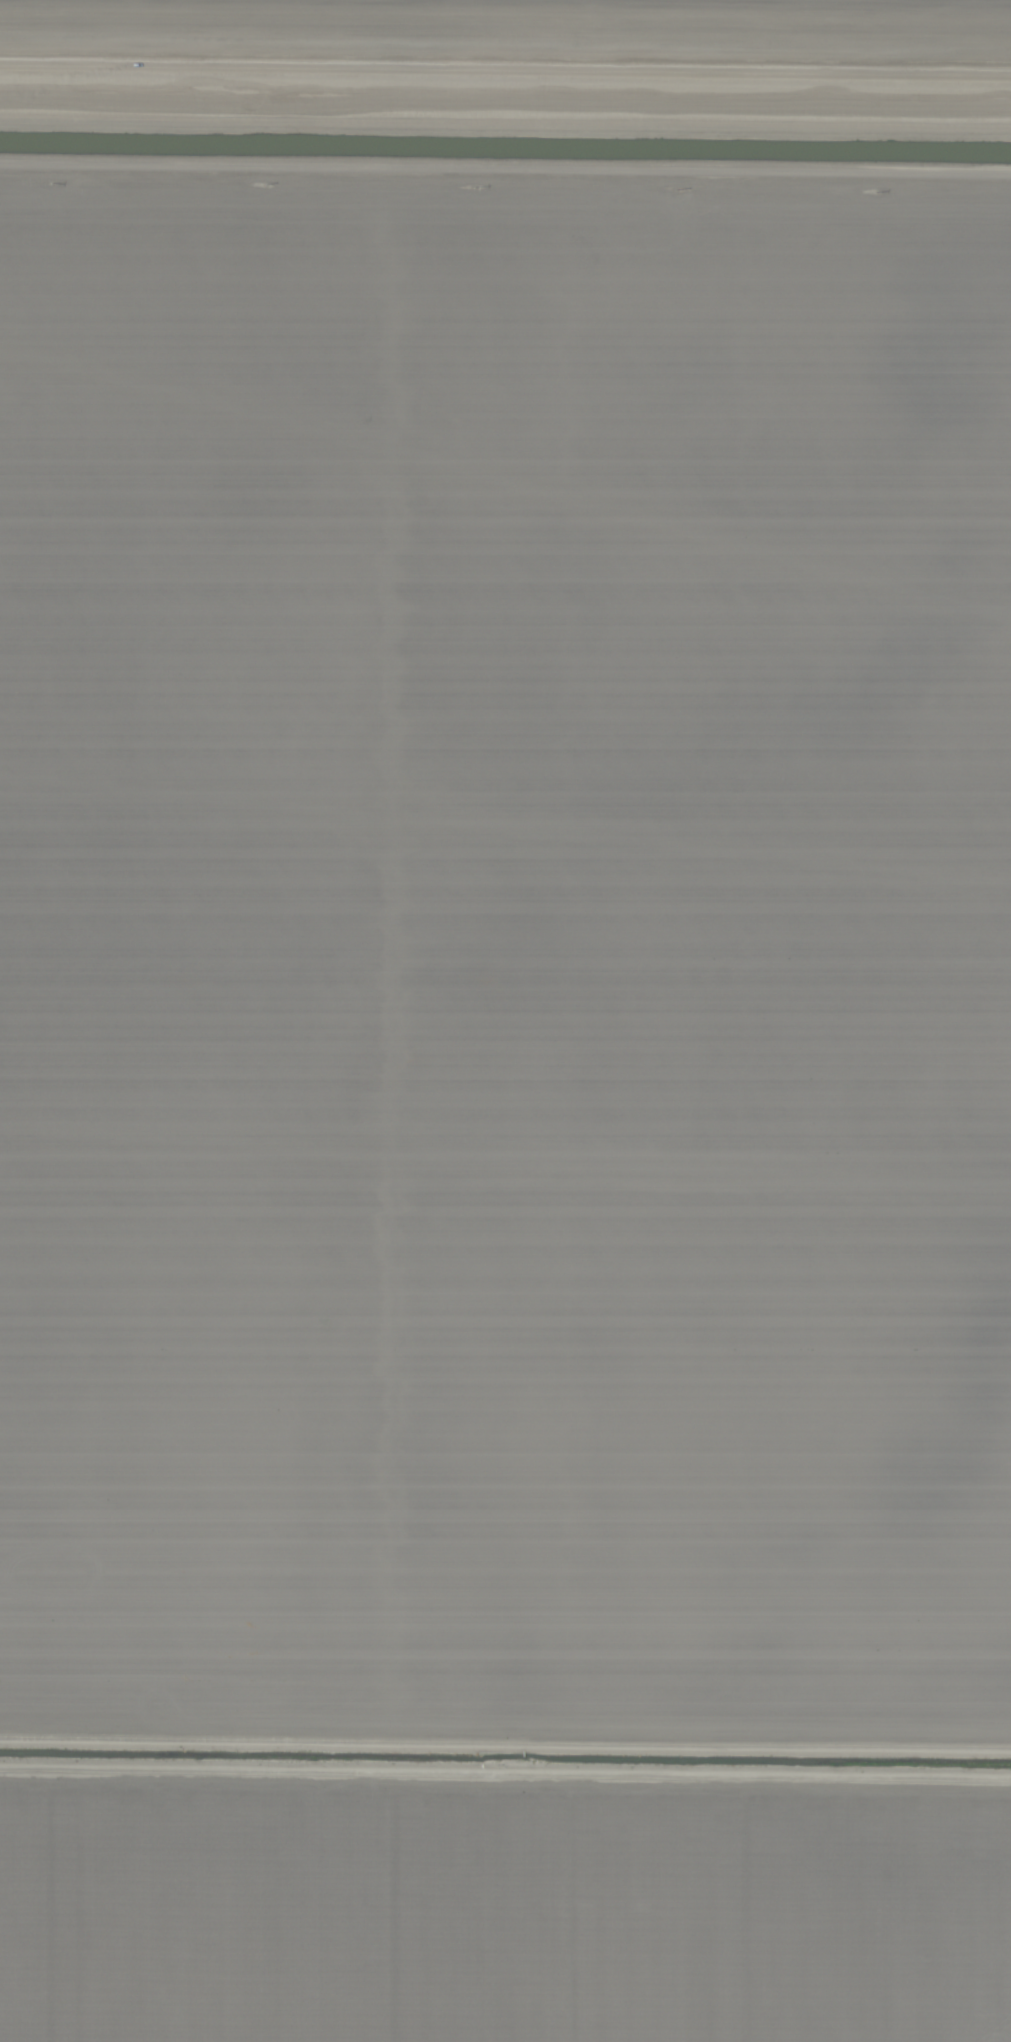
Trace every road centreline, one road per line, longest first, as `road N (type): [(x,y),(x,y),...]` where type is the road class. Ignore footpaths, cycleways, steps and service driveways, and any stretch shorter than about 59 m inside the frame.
road 1 (track): [(0,186),(1010,203)]

